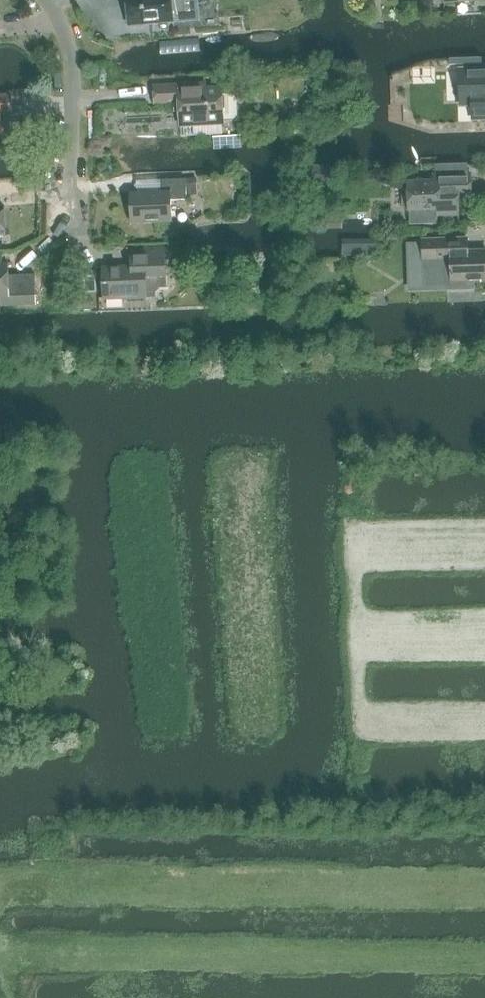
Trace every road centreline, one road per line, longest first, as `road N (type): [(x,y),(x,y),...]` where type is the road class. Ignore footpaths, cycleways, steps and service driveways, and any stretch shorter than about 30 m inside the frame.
road 1 (residential): [(70,221),(71,63),(44,0)]

